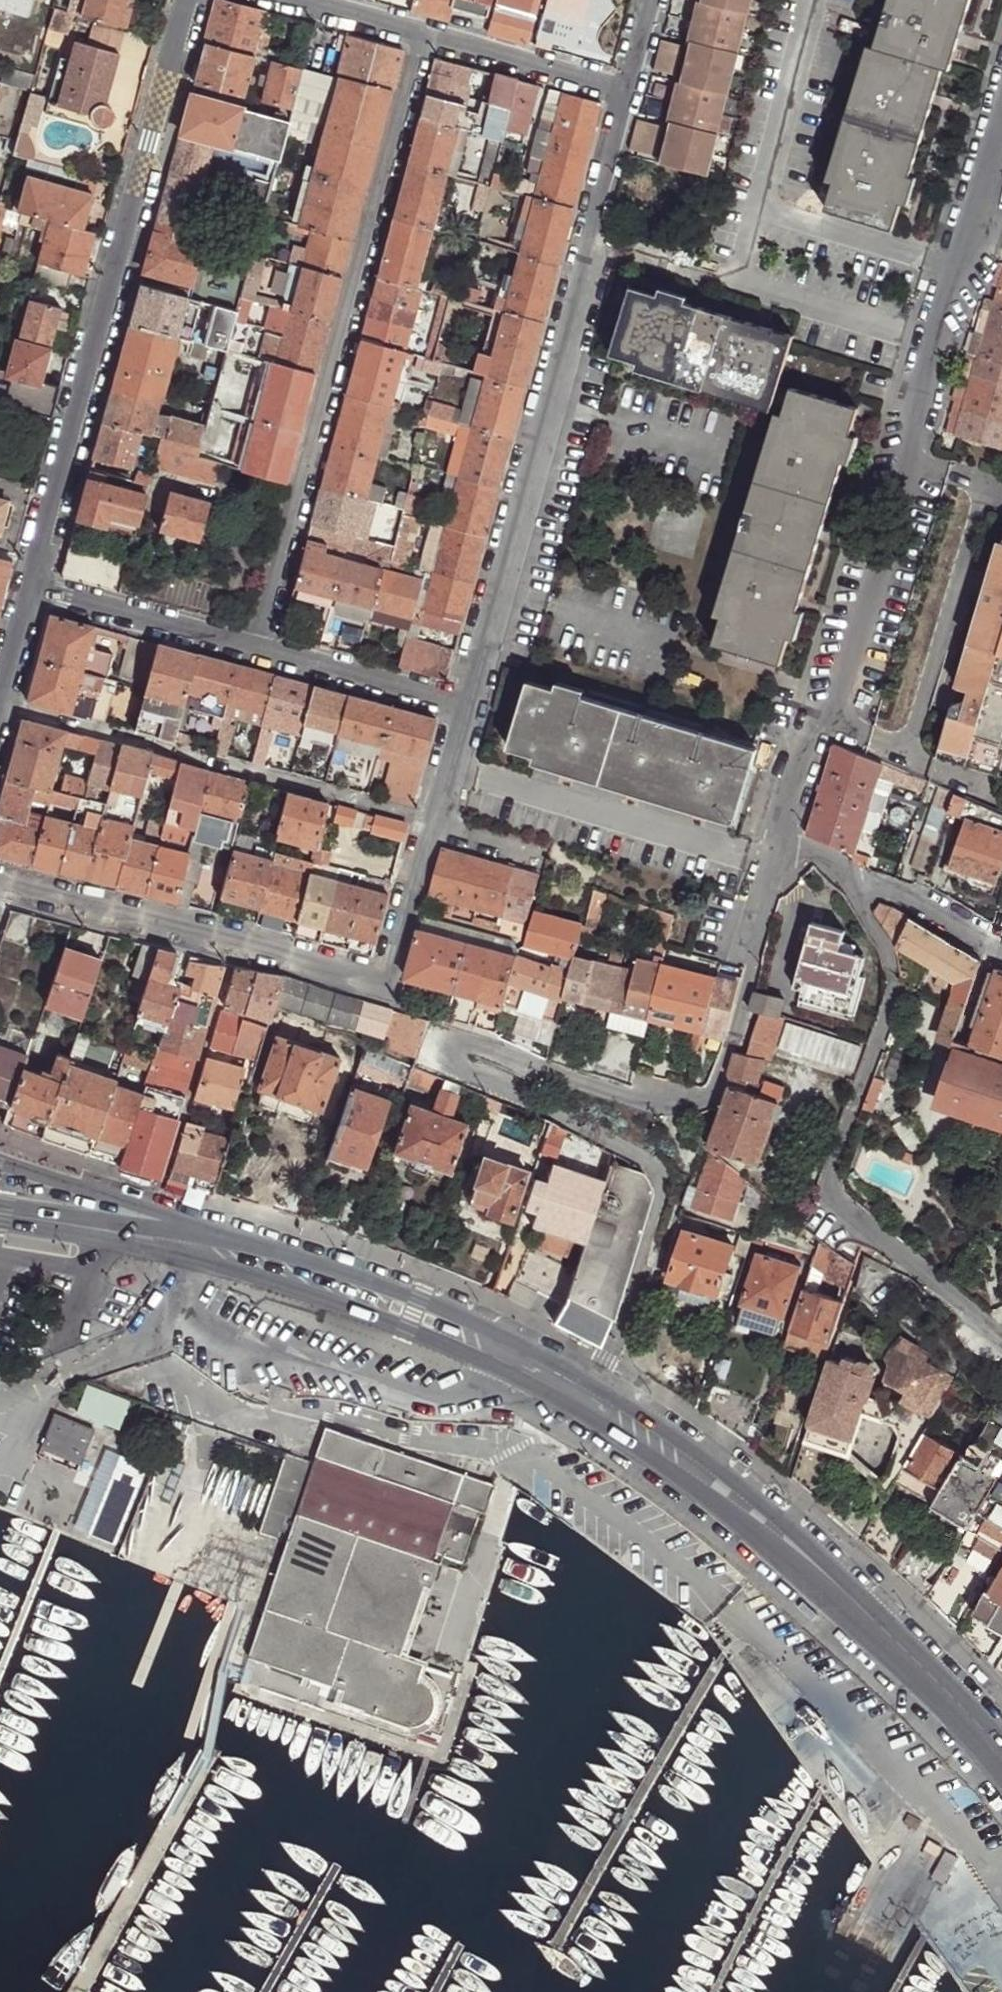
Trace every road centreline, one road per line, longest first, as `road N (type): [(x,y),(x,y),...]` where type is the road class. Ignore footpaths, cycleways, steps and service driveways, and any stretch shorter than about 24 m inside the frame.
road 1 (residential): [(774,844),(744,944),(745,989),(708,1098),(669,1108),(498,1052),(453,1047),(460,1067),(656,1166),(658,1199),(596,1389)]
road 2 (residential): [(1001,122),(830,726),(797,752),(774,844)]
road 3 (residential): [(626,89),(567,362),(468,710)]
road 4 (residential): [(258,650),(422,35)]
road 5 (residential): [(193,0),(36,589)]
road 6 (residential): [(848,872),(886,956),(894,992),(825,1190),(1001,1343)]
road 7 (residential): [(429,823),(380,982),(0,881)]
road 8 (primary): [(596,1389),(418,1299),(255,1245),(185,1233)]
road 9 (primary): [(186,1261),(406,1328),(509,1373),(582,1416)]
road 10 (primary): [(918,1663),(827,1562),(700,1451),(596,1389)]
road 11 (primary): [(582,1416),(713,1502),(807,1584),(918,1663)]
road 12 (residential): [(199,758),(429,823)]
road 13 (residential): [(36,589),(258,650)]
road 14 (residential): [(258,650),(468,710)]
road 15 (residential): [(626,89),(422,35)]
road 16 (residential): [(185,1233),(154,1209),(0,1164)]
road 17 (primary): [(0,1224),(186,1261)]
road 18 (primary): [(185,1233),(0,1202)]
road 19 (residential): [(848,872),(1001,959)]
road 20 (residential): [(4,704),(132,739)]
road 21 (residential): [(422,35),(295,0)]
road 22 (primary): [(918,1663),(1001,1754)]
road 23 (residential): [(468,710),(442,806),(429,823)]

